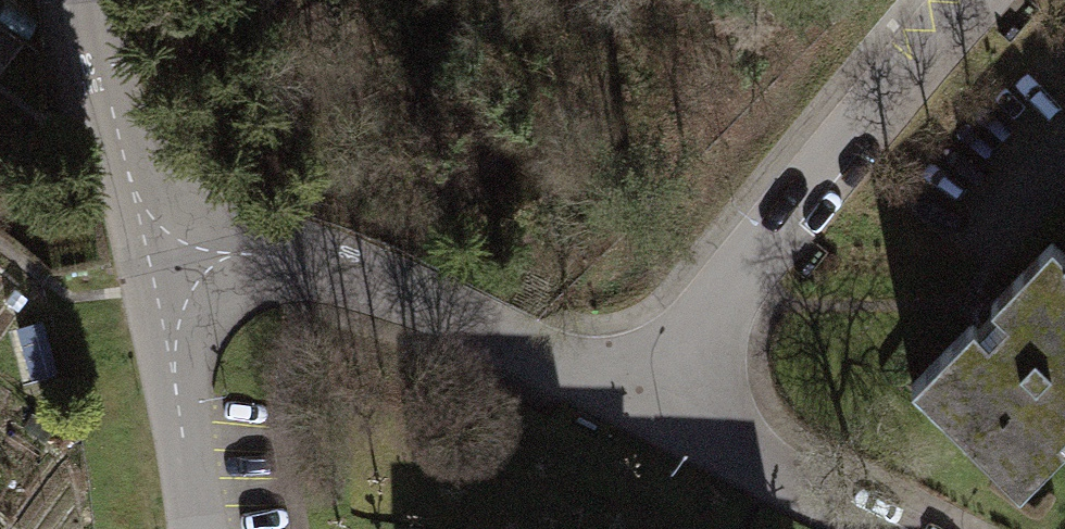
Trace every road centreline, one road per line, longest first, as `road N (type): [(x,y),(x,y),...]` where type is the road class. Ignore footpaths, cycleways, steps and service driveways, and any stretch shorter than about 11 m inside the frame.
road 1 (residential): [(657,408),(352,270),(302,258),(240,258),(159,277)]
road 2 (residential): [(968,0),(809,181),(657,408)]
road 3 (residential): [(159,277),(95,0)]
road 4 (residential): [(898,528),(657,408)]
road 5 (residential): [(206,528),(159,277)]

